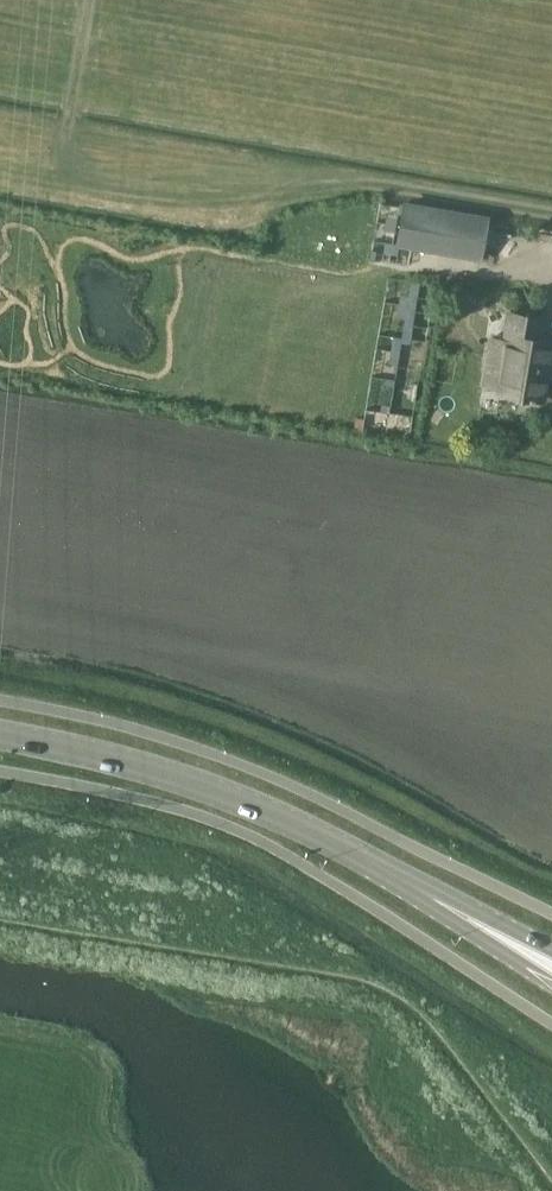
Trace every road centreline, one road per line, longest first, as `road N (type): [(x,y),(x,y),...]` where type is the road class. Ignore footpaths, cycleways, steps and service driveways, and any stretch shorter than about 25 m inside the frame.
road 1 (secondary): [(551,967),(373,866),(199,784),(0,735)]

